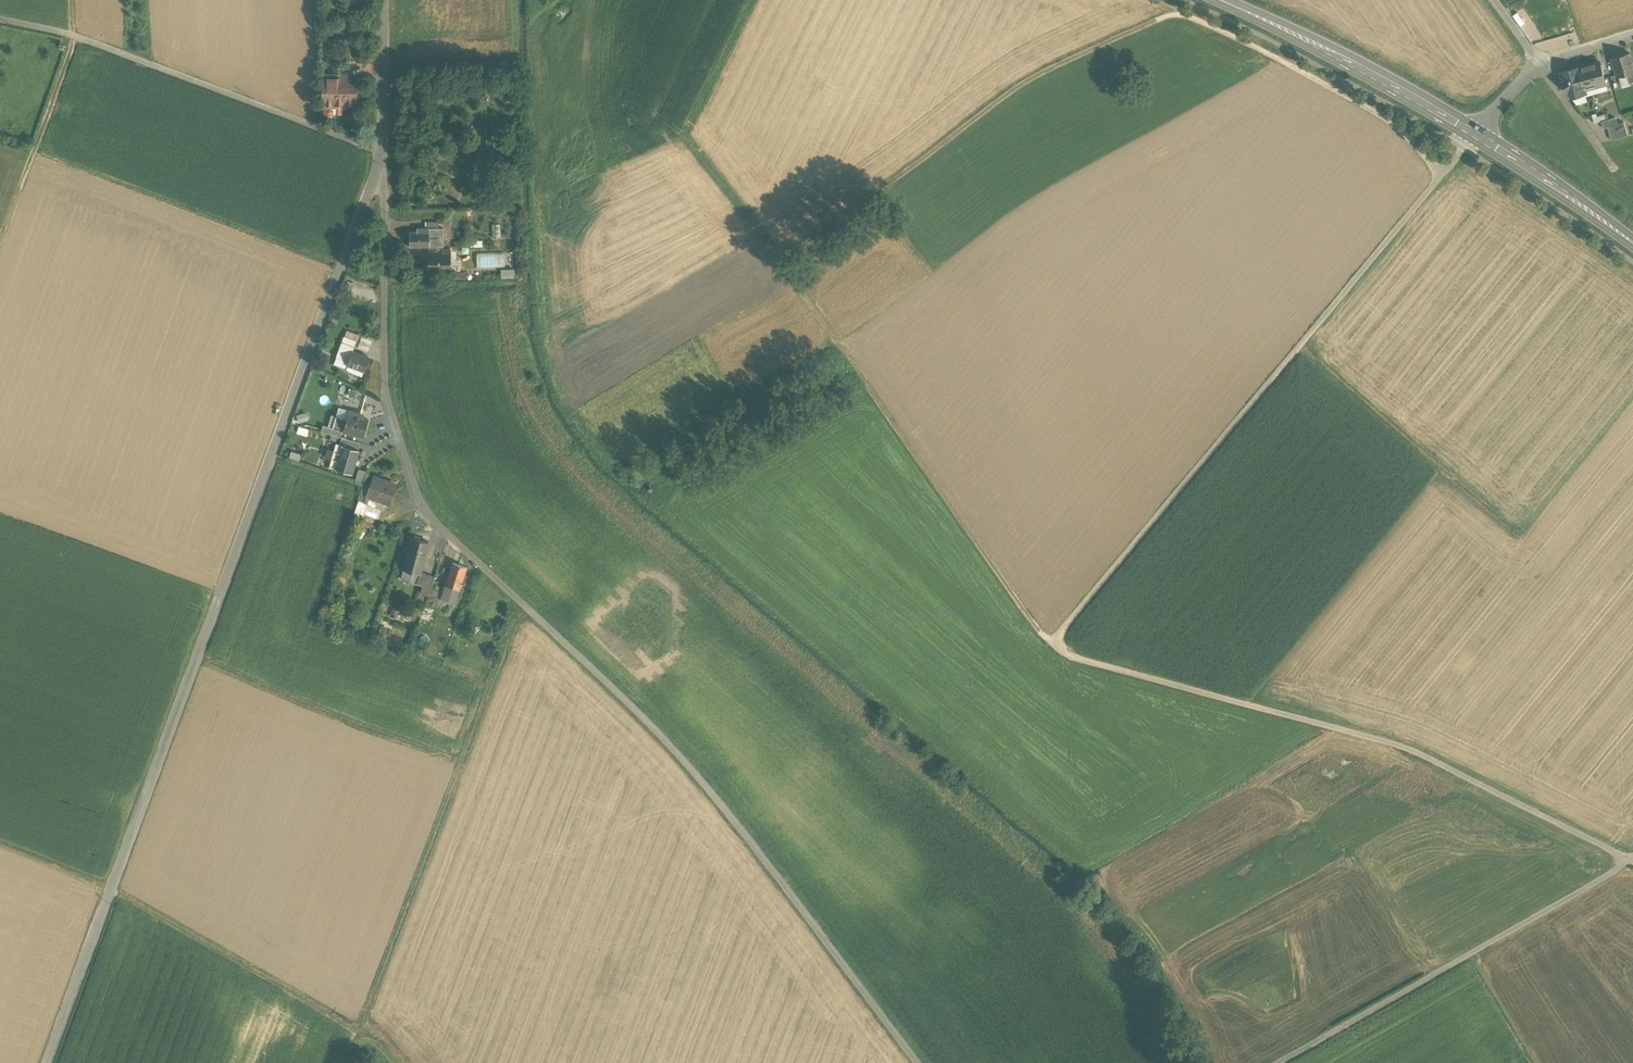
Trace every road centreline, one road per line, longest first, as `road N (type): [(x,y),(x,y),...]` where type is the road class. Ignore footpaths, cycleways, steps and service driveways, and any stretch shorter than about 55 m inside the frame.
road 1 (track): [(1630,865),(1412,756),(1078,663),(1054,649),(1264,402),(1475,136)]
road 2 (residential): [(916,1062),(677,753),(426,514),(386,393),(381,162)]
road 3 (unclassified): [(381,162),(278,466),(55,1062)]
road 4 (track): [(1054,649),(783,267),(1037,81),(1159,24)]
road 5 (track): [(531,613),(364,1041)]
road 6 (residential): [(382,151),(91,41),(0,20)]
road 7 (track): [(1290,1062),(1630,865)]
road 8 (track): [(1440,174),(1397,130),(1257,52),(1191,21),(1159,24)]
road 9 (track): [(783,267),(696,144),(762,0)]
road 10 (primary): [(1475,136),(1219,0)]
road 11 (track): [(204,664),(467,769)]
road 12 (track): [(73,36),(0,248)]
road 13 (track): [(117,897),(293,995)]
road 14 (primary): [(1632,244),(1475,136)]
road 15 (unclassified): [(385,0),(382,151)]
road 16 (track): [(0,851),(118,895)]
road 17 (track): [(1540,1062),(1476,956)]

